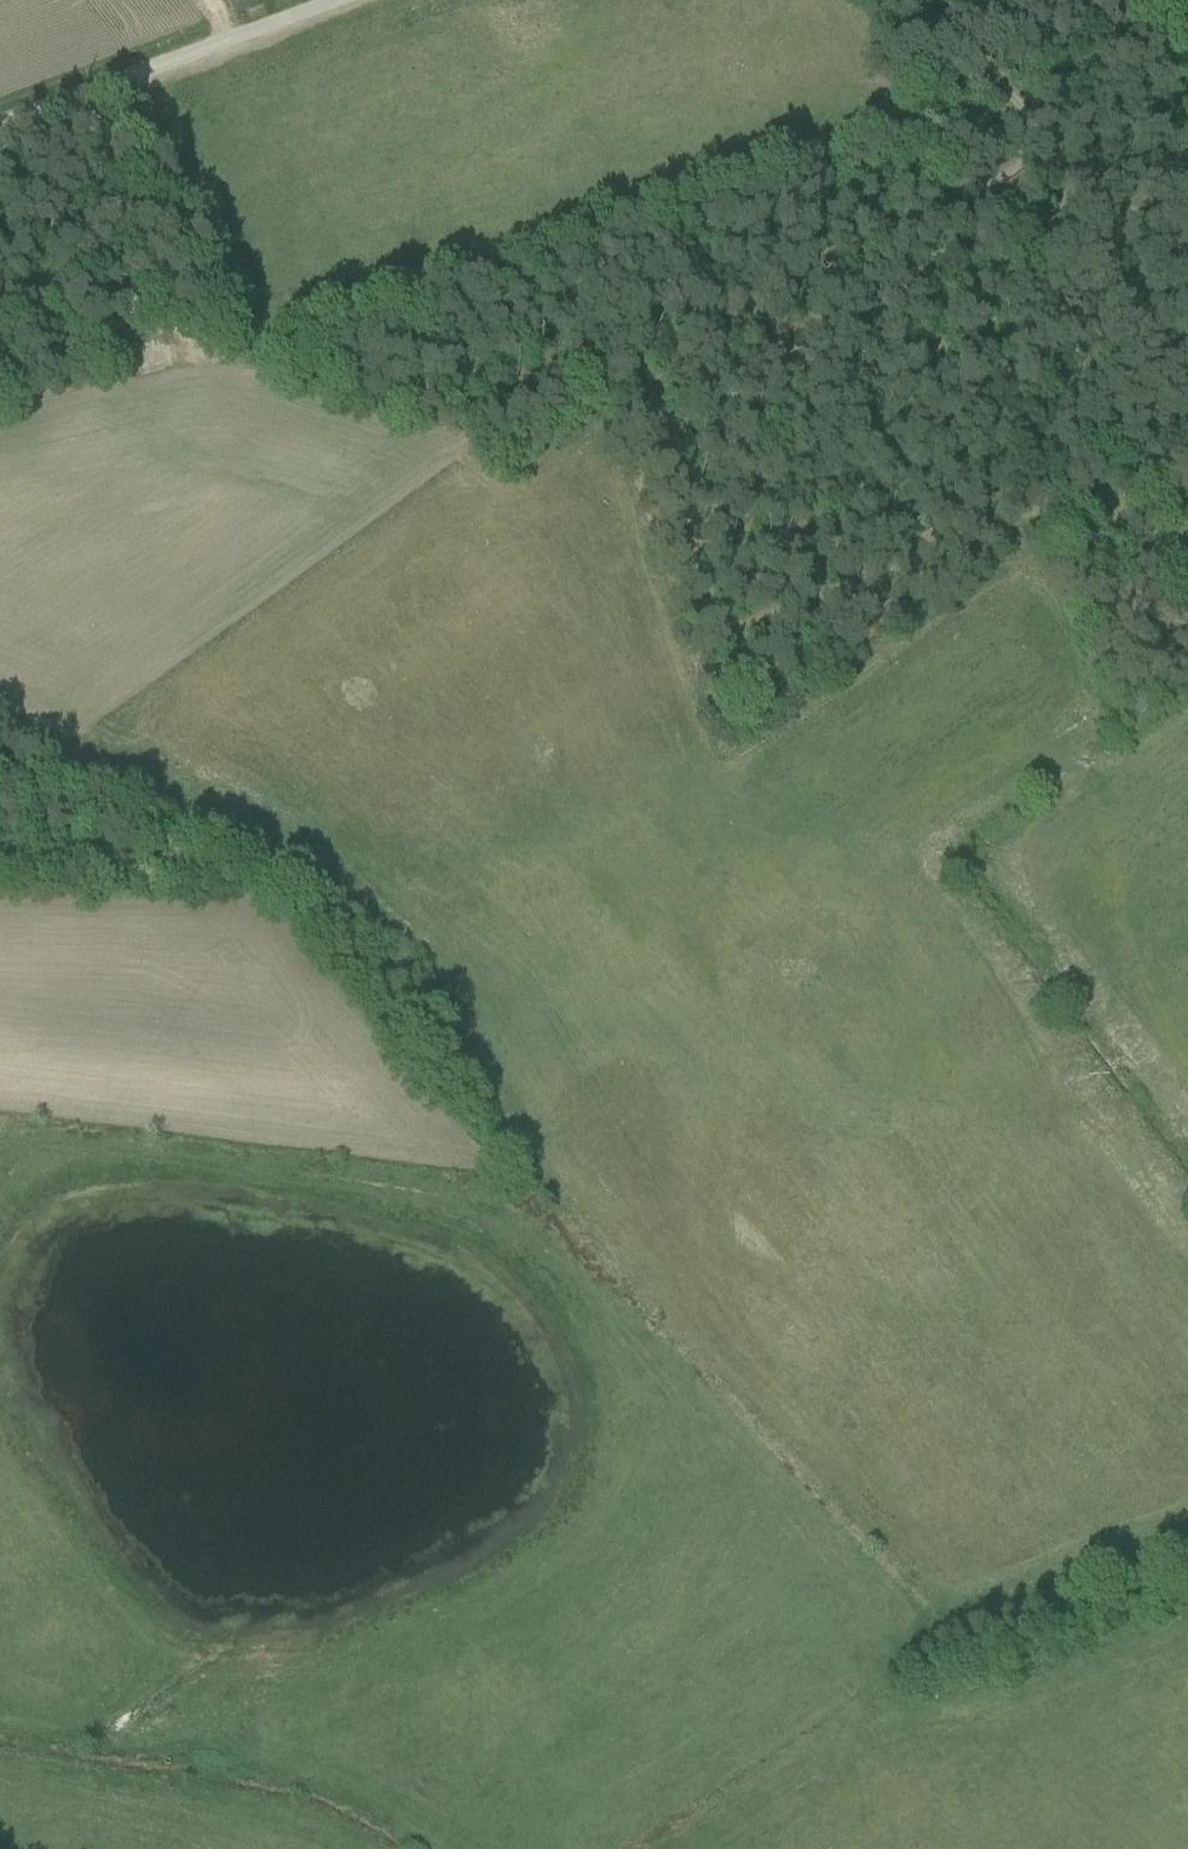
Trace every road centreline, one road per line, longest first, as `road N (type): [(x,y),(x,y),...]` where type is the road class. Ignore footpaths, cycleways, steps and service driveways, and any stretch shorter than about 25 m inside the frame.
road 1 (unclassified): [(0,125),(337,0)]

